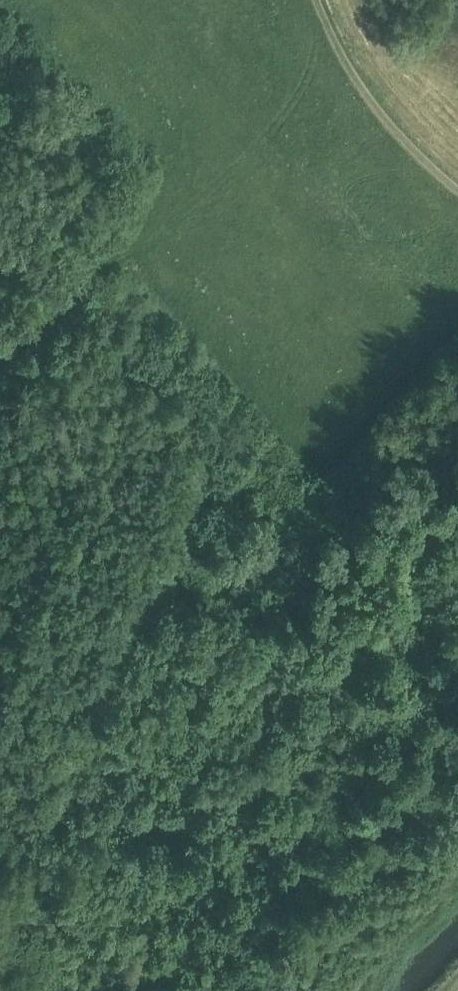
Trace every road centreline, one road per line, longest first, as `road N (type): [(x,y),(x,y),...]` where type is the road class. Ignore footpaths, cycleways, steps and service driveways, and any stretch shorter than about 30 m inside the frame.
road 1 (track): [(316,0),(354,79),(457,191)]
road 2 (track): [(457,874),(385,949),(362,990)]

